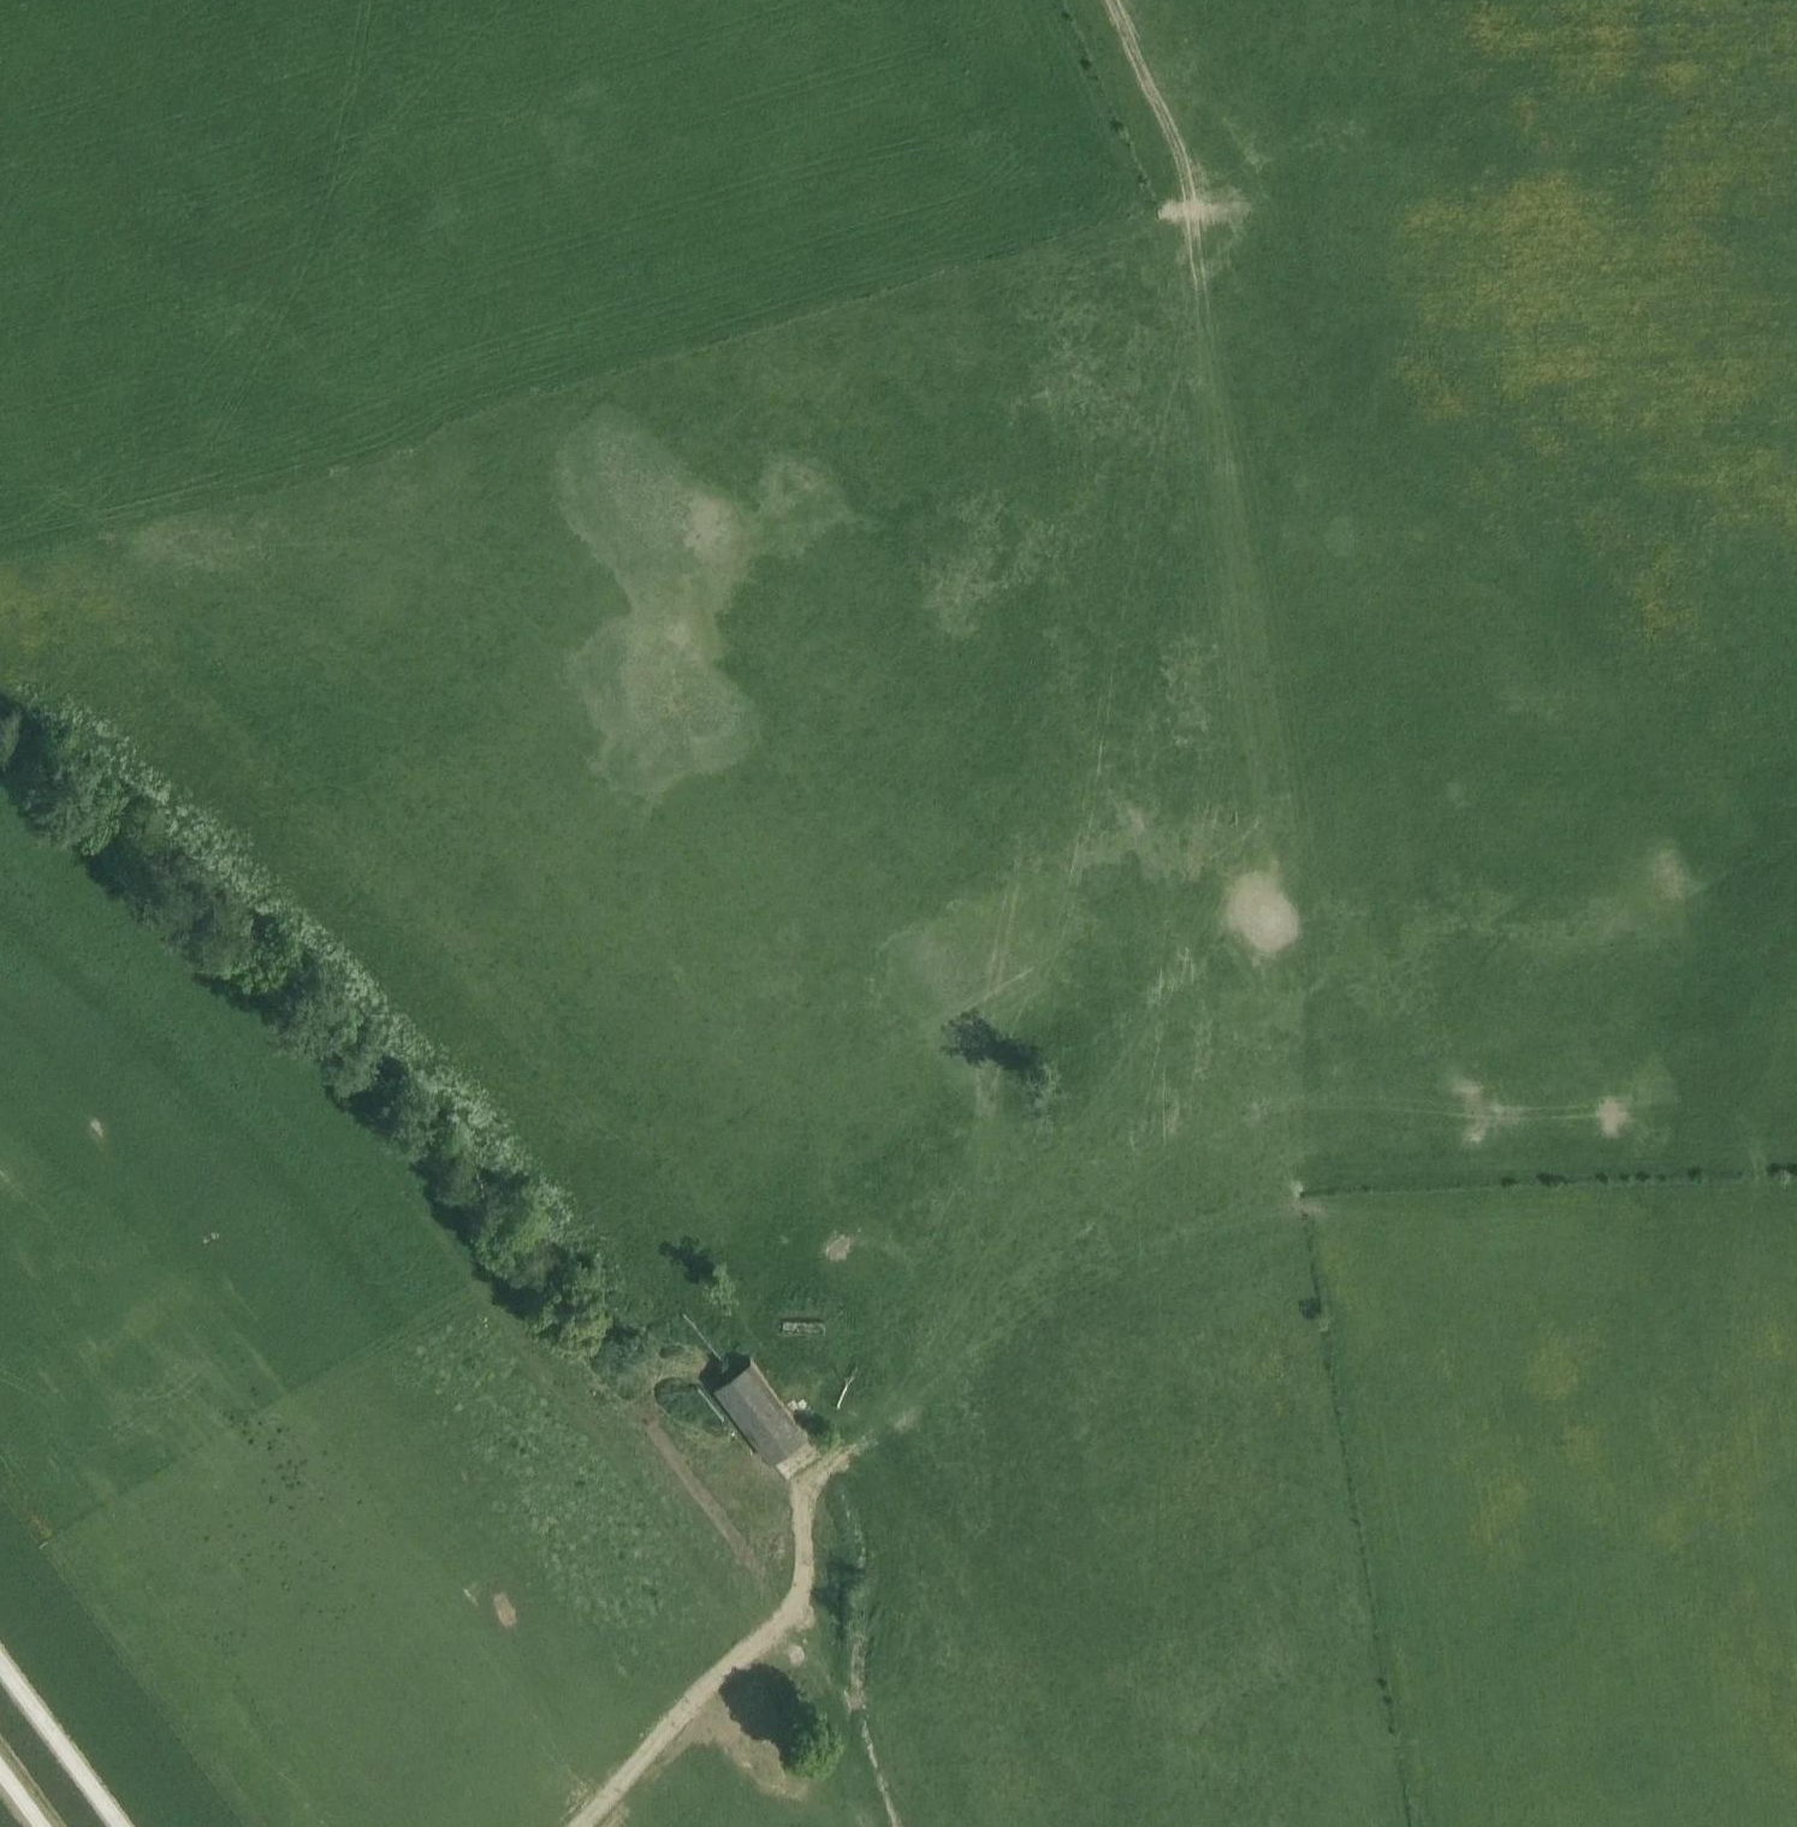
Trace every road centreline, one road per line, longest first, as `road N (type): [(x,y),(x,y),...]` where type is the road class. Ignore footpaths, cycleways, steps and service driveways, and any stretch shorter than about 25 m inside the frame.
road 1 (track): [(586,1826),(802,1598),(808,1489)]
road 2 (track): [(0,1648),(131,1826)]

